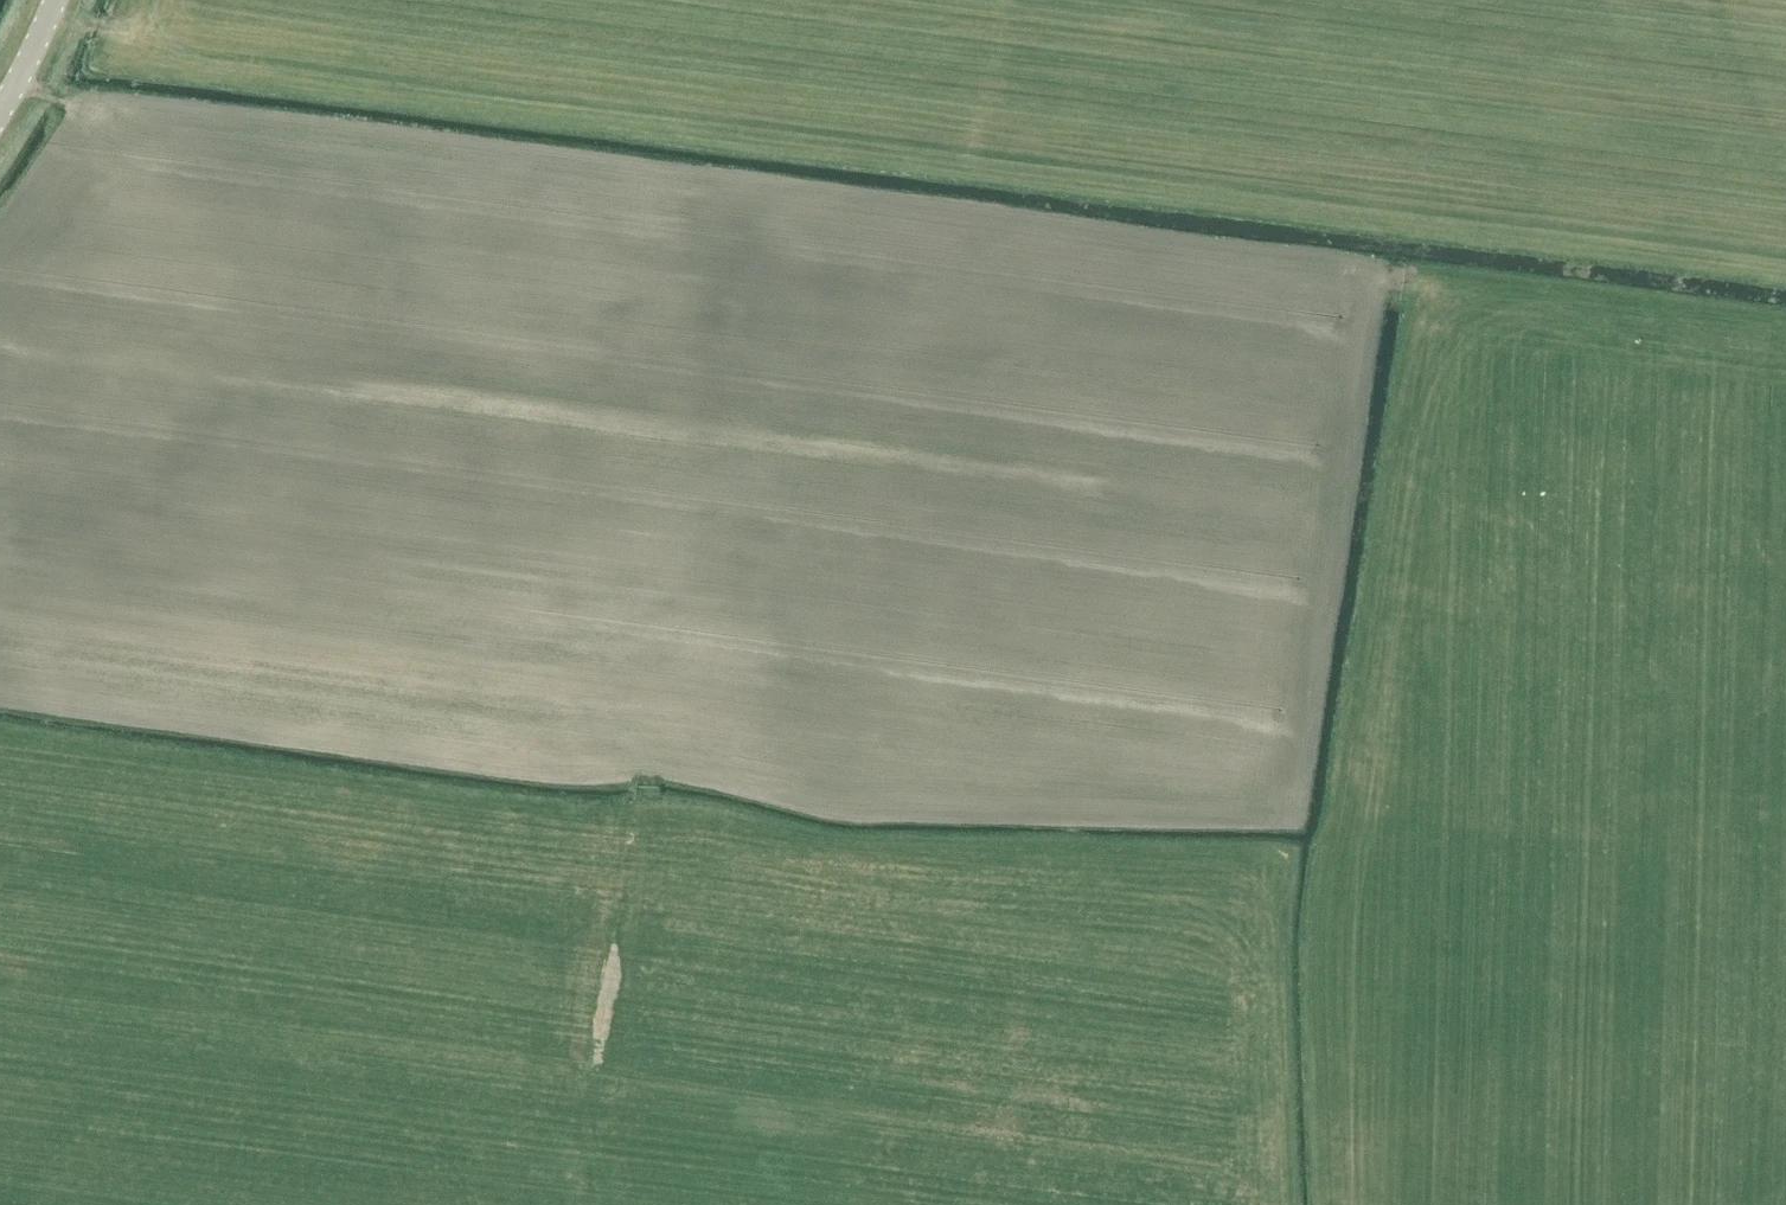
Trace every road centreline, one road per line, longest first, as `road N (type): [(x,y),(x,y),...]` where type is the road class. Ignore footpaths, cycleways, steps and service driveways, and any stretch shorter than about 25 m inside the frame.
road 1 (tertiary): [(0,120),(60,0)]

